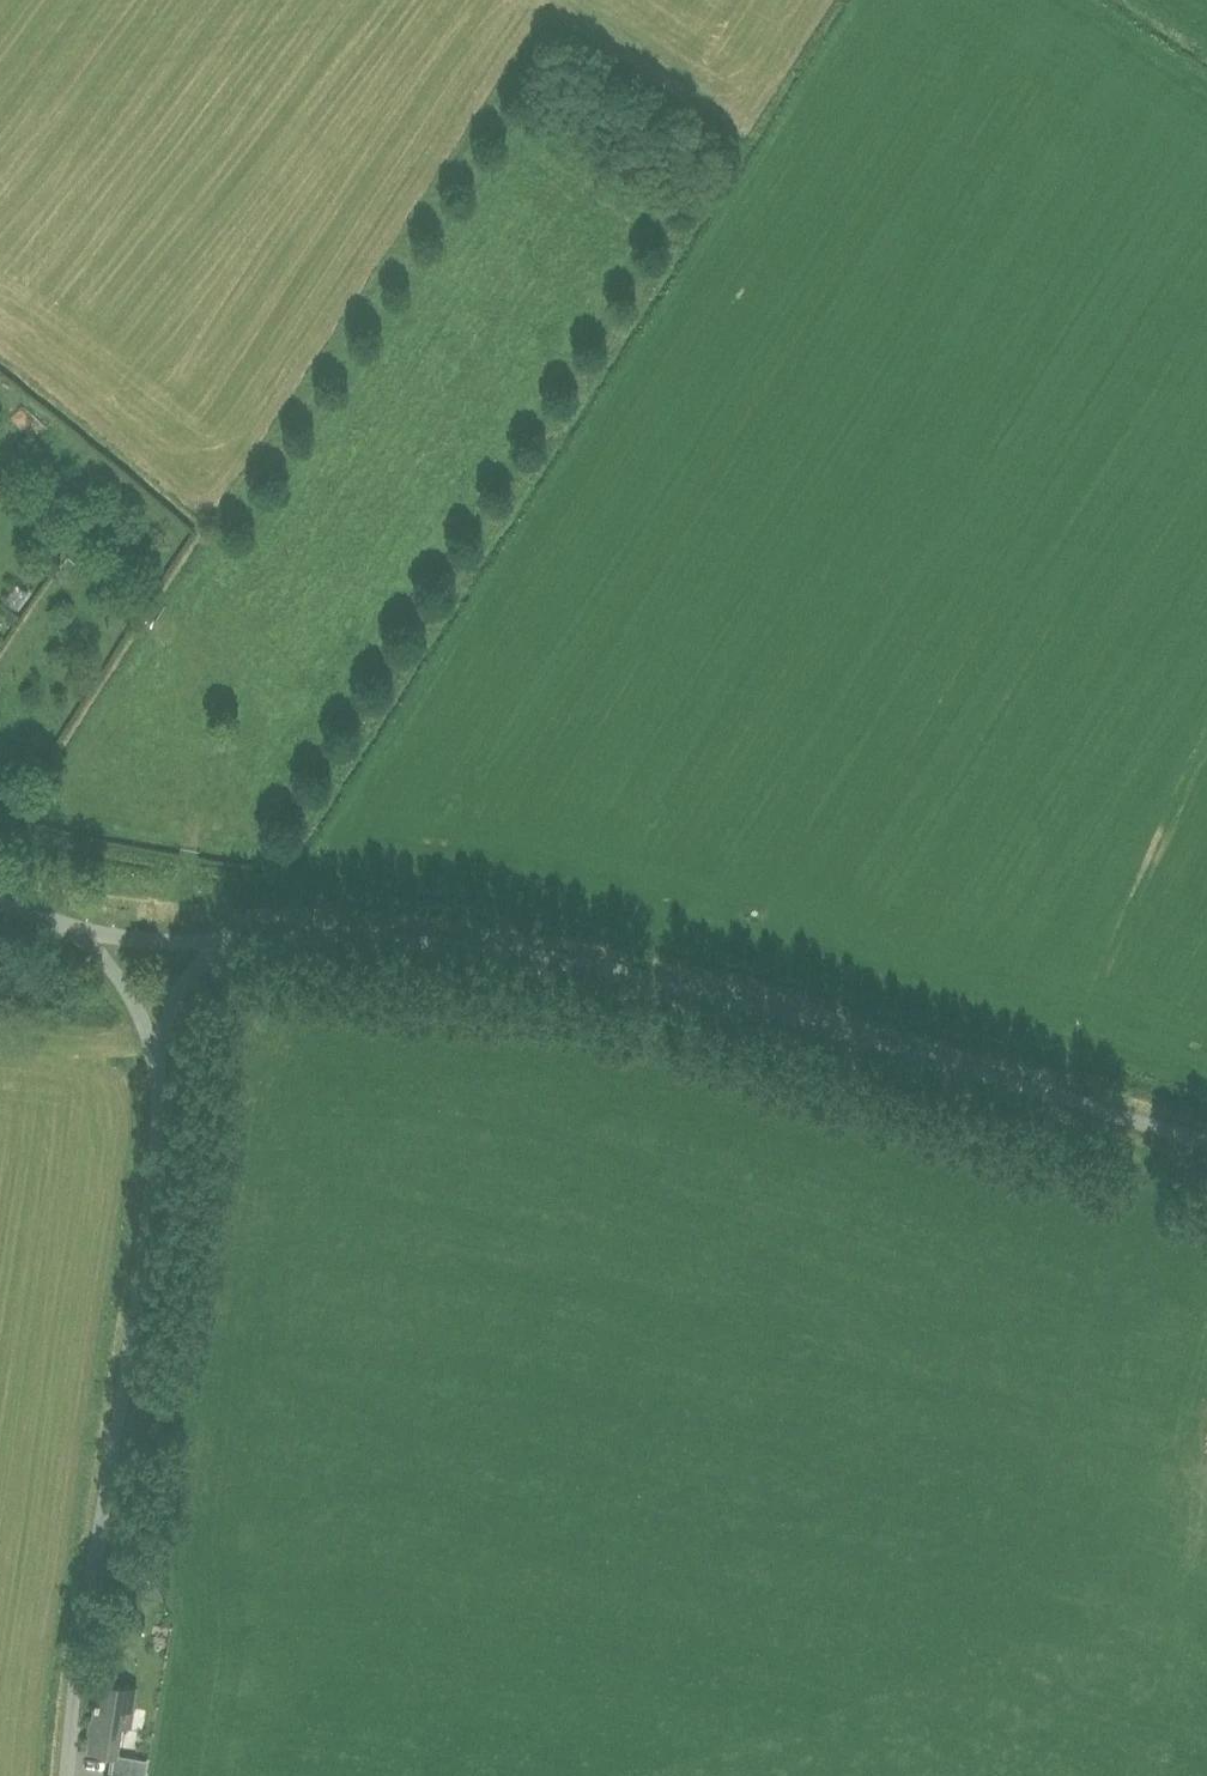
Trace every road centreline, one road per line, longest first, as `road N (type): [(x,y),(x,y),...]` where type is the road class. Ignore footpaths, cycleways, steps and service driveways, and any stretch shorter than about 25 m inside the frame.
road 1 (tertiary): [(1206,1143),(677,990),(465,947),(231,941)]
road 2 (unclassified): [(67,1775),(158,1051)]
road 3 (tertiary): [(71,930),(153,942),(231,941)]
road 4 (unclassified): [(158,1051),(117,976),(71,930)]
road 5 (unclassified): [(158,1051),(169,1006),(188,974),(231,941)]

